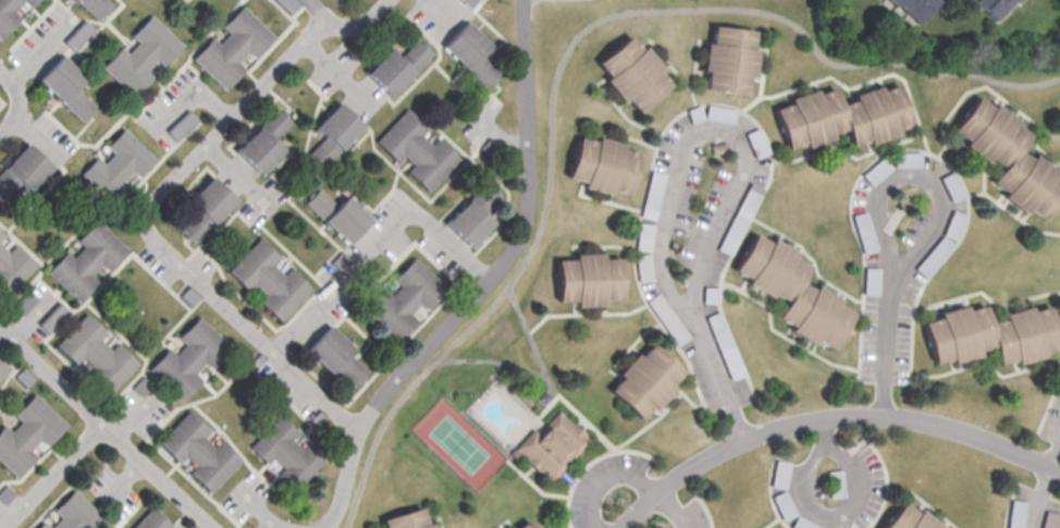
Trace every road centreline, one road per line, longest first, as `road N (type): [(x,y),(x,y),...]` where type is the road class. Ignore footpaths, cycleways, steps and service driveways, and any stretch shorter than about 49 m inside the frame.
road 1 (residential): [(317,527),(336,507),(377,402),(513,249),(528,191),(524,0)]
road 2 (residential): [(363,428),(275,356),(149,234),(146,218),(151,199),(325,19)]
road 3 (residential): [(1059,471),(916,420),(815,418),(722,449),(621,527)]
road 4 (residential): [(689,308),(748,151),(735,130),(716,124),(689,134),(657,259),(669,292),(689,308)]
road 5 (residential): [(211,527),(0,327)]
road 6 (residential): [(899,259),(921,245),(941,198),(934,181),(913,173),(889,180),(875,201),(899,259)]
road 7 (residential): [(836,513),(855,502),(863,480),(852,459),(827,445),(803,486),(813,505),(836,513)]
road 8 (residential): [(885,418),(899,259)]
road 9 (residential): [(742,441),(689,308)]
road 10 (residential): [(5,527),(101,425)]

